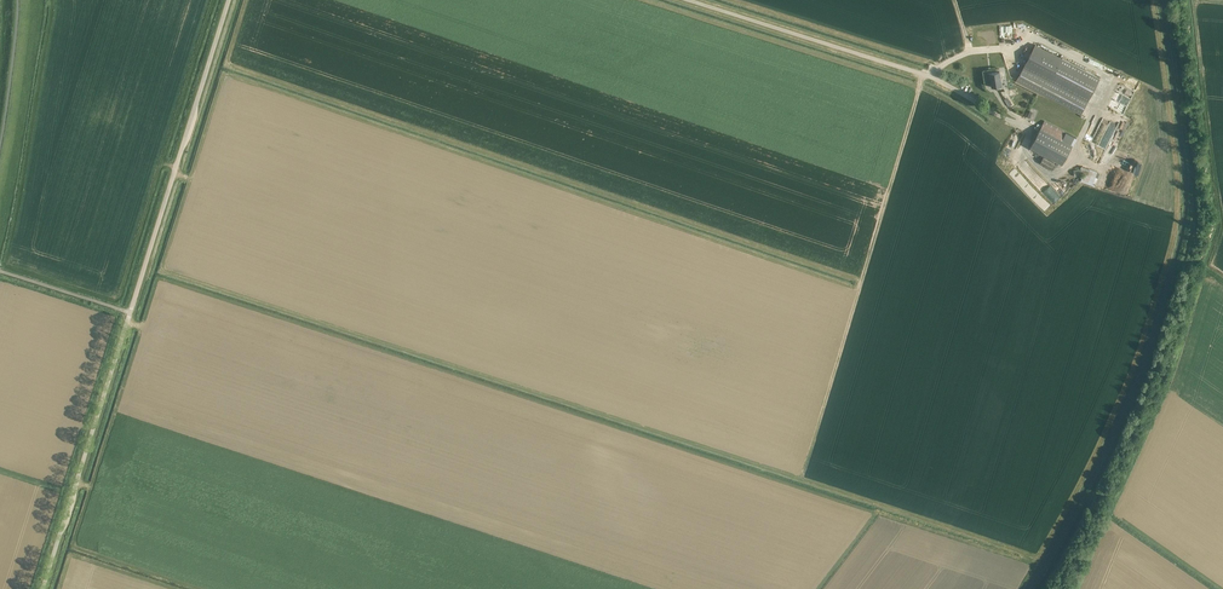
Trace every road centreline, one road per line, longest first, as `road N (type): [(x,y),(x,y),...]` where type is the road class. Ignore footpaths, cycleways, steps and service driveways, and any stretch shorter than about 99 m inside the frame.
road 1 (track): [(1165,0),(1189,168),(1187,226),(1142,387),(1040,588)]
road 2 (unclassified): [(44,588),(229,0)]
road 3 (unclassified): [(1020,127),(933,78),(686,0)]

